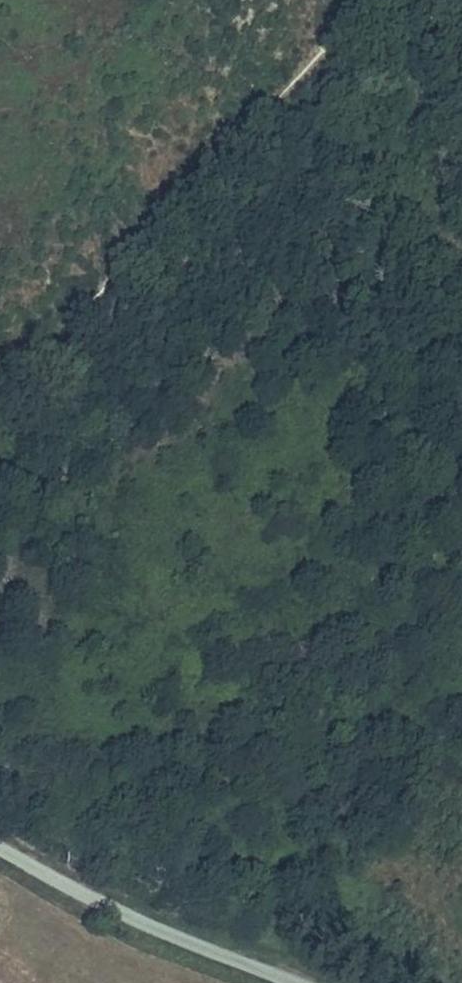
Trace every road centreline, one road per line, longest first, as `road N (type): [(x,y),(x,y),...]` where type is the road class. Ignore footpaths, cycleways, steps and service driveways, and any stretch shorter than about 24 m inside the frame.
road 1 (unclassified): [(290,982),(0,849)]

